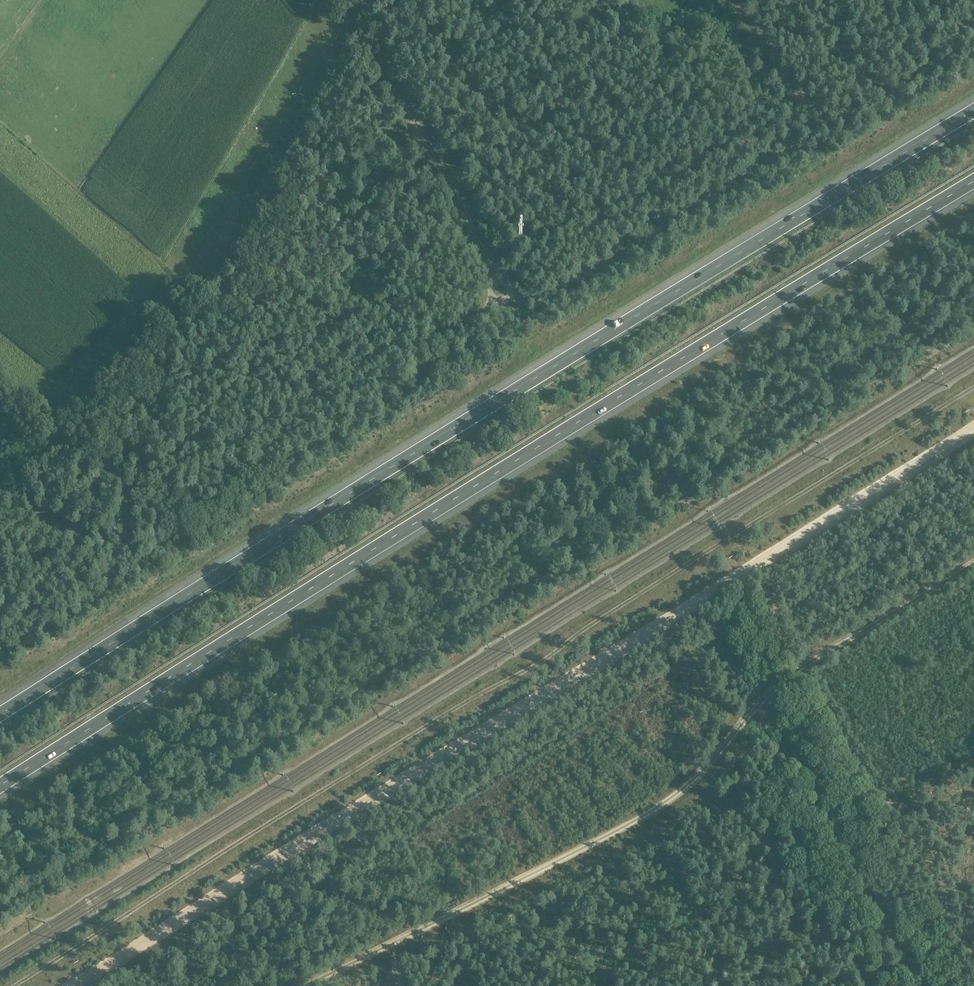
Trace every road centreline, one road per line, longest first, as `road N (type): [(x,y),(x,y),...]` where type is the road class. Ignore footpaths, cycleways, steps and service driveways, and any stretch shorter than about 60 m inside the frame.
road 1 (motorway): [(973,111),(0,716)]
road 2 (motorway): [(0,788),(973,183)]
road 3 (track): [(14,985),(973,387)]
road 4 (track): [(640,0),(657,30),(731,48),(789,141),(780,159),(661,228),(644,216),(496,0)]

